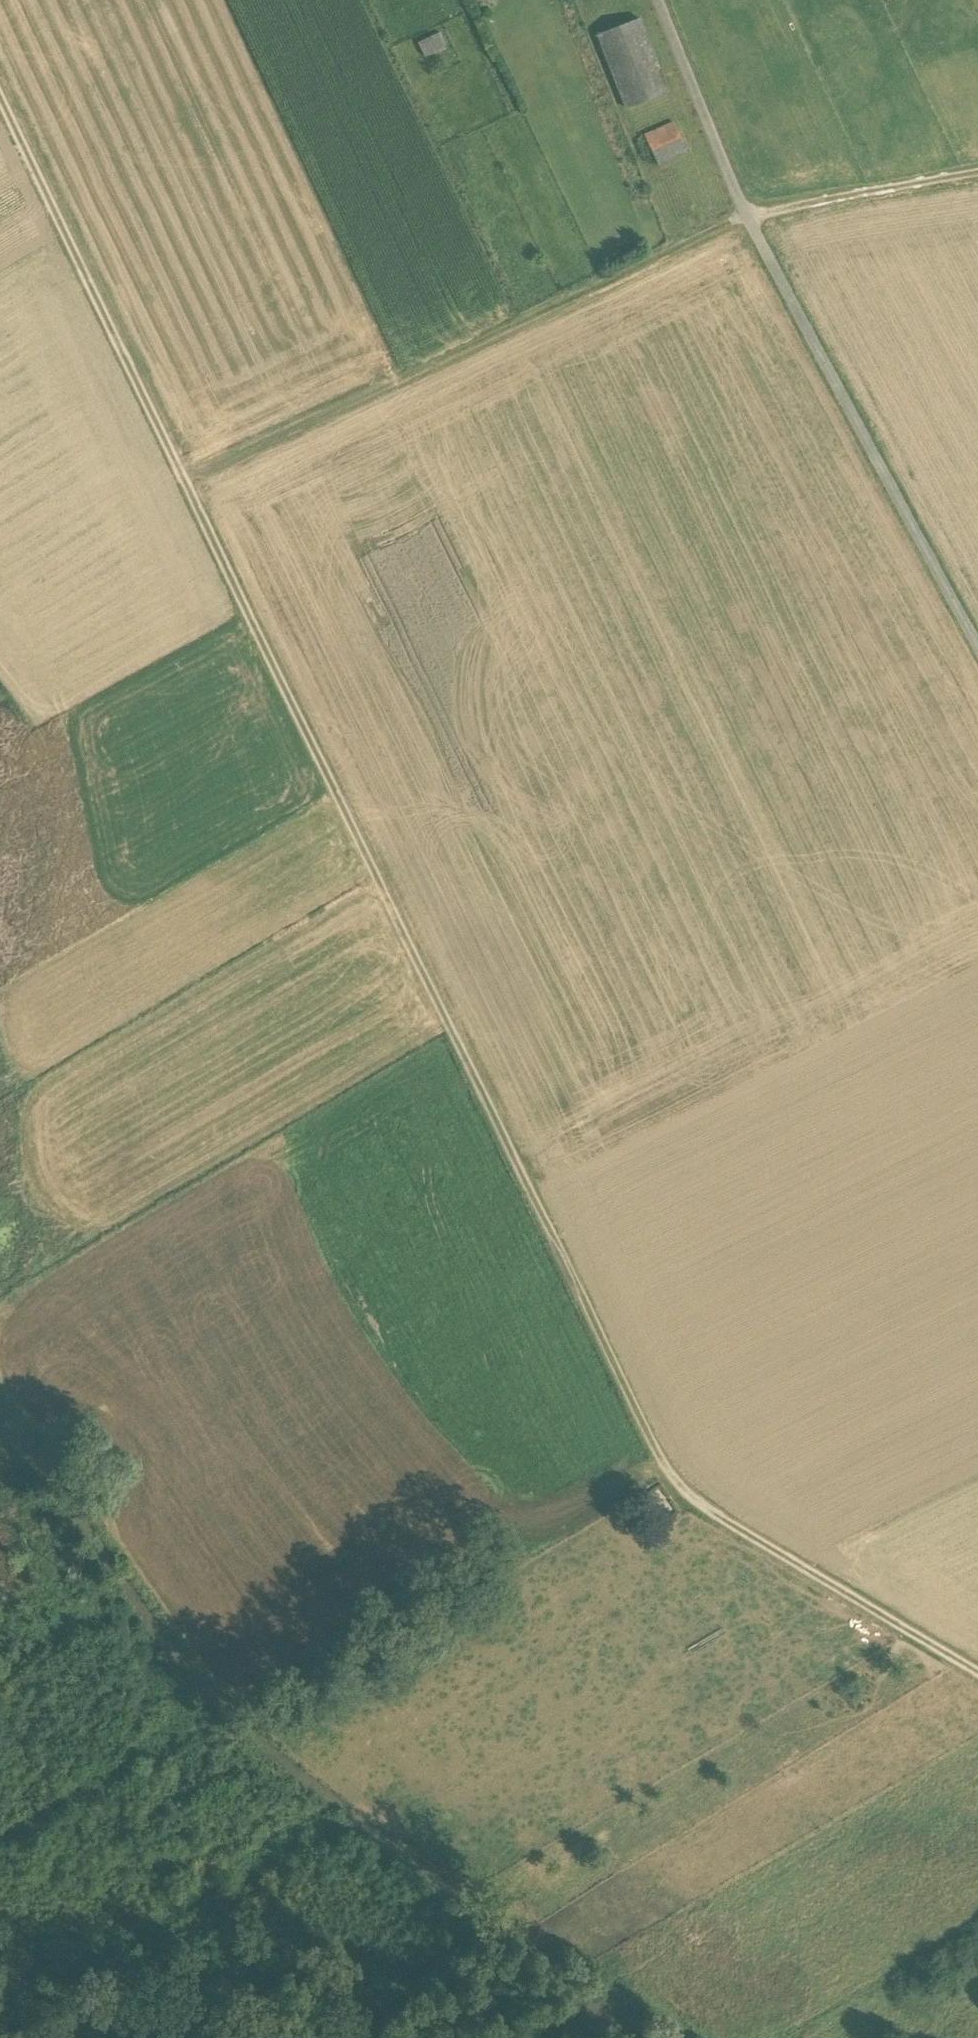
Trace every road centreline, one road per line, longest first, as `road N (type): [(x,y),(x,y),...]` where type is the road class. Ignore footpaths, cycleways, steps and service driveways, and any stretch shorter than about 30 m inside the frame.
road 1 (track): [(977,1680),(714,1520),(669,1465),(0,100)]
road 2 (track): [(197,495),(733,238),(977,189)]
road 3 (track): [(977,639),(752,217),(663,0)]
road 4 (track): [(0,1924),(114,2037)]

